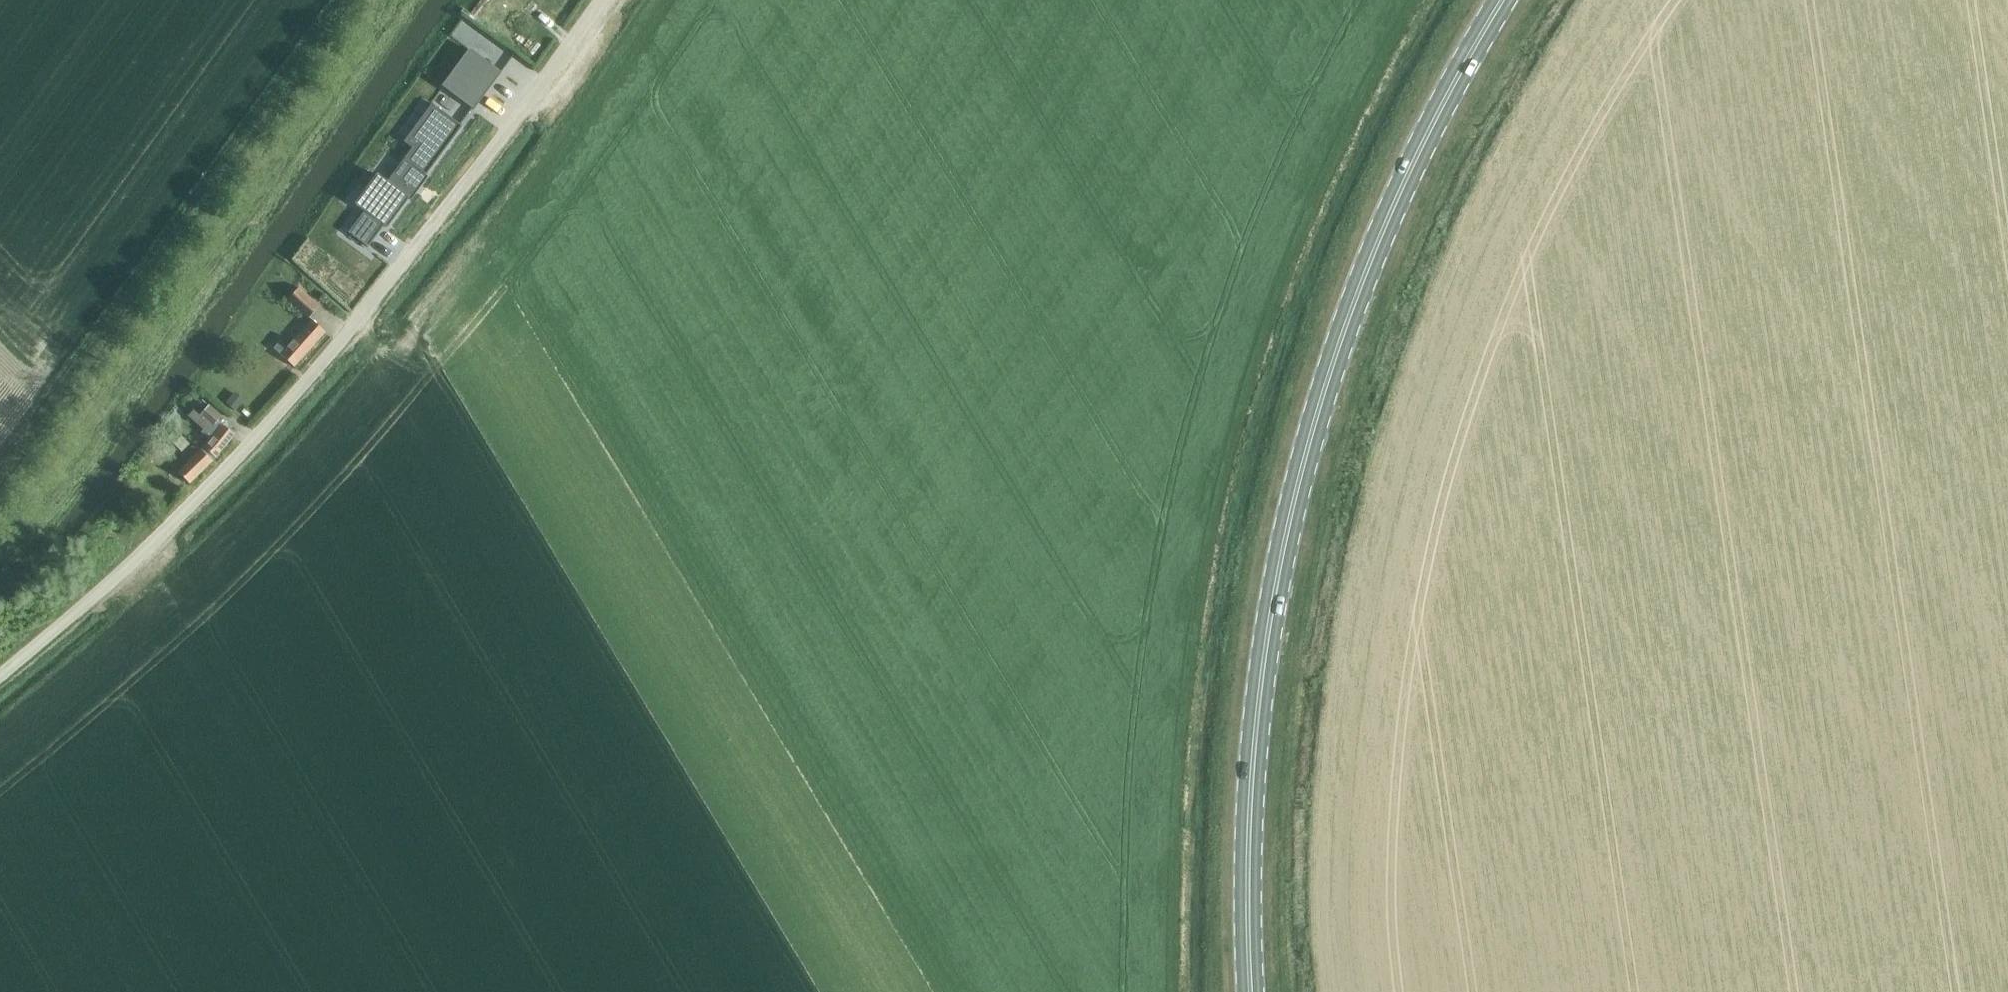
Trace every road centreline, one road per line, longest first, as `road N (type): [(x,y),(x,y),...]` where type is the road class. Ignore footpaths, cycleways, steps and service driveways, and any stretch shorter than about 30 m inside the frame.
road 1 (secondary): [(1251,991),(1241,871),(1265,651),(1295,500),(1344,315),(1500,0)]
road 2 (unclassified): [(0,679),(170,535),(378,301),(607,0)]

